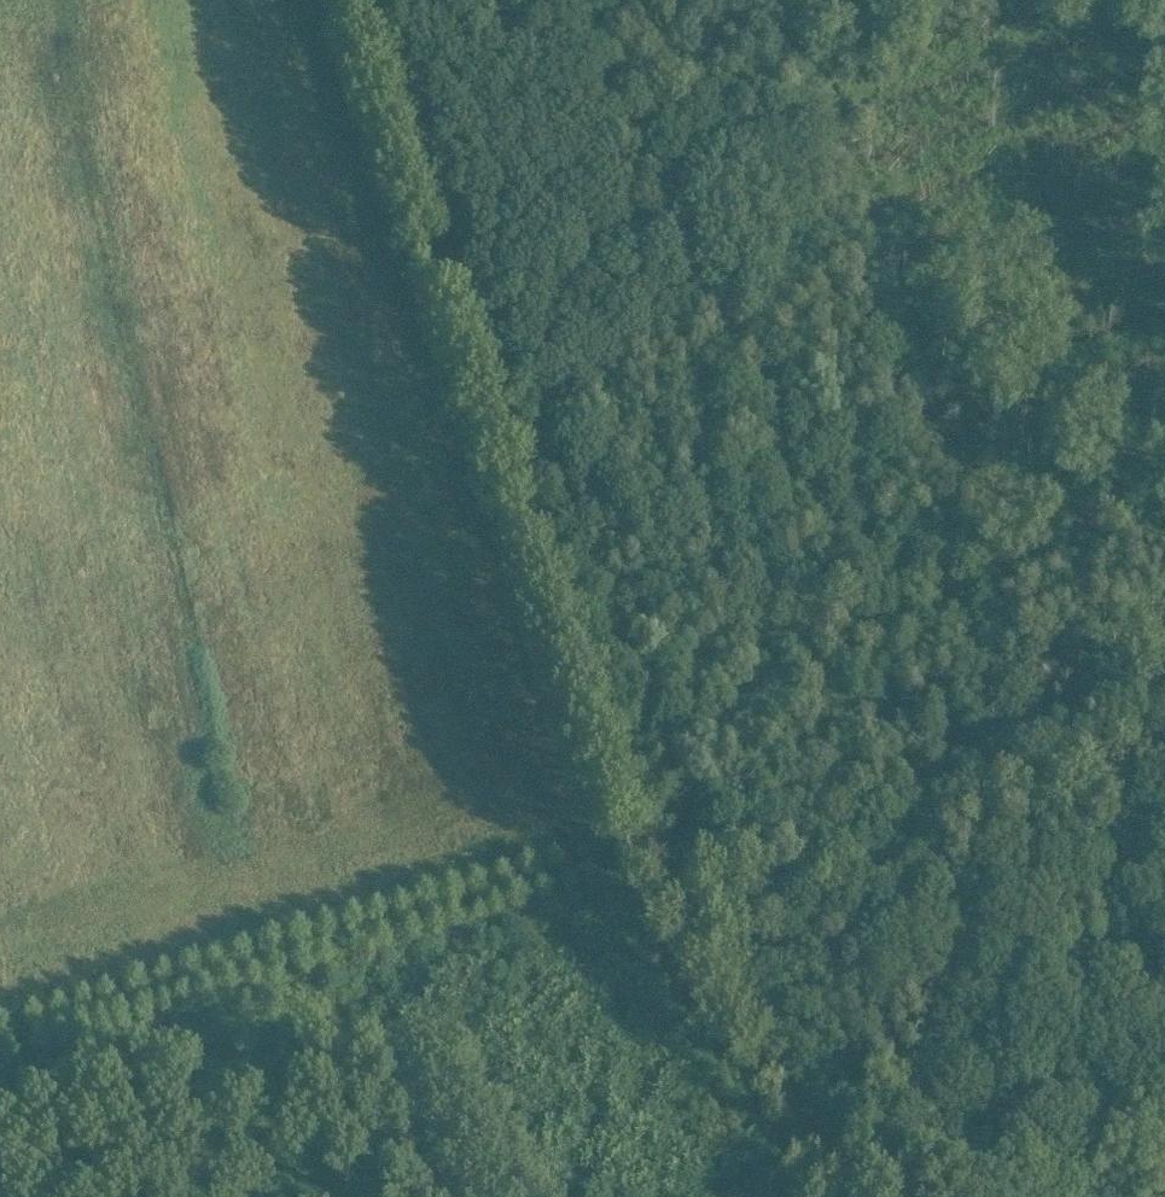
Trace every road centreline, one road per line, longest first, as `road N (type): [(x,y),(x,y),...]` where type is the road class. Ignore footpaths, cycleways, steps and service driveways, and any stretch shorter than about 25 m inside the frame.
road 1 (track): [(356,0),(642,850),(848,1196)]

